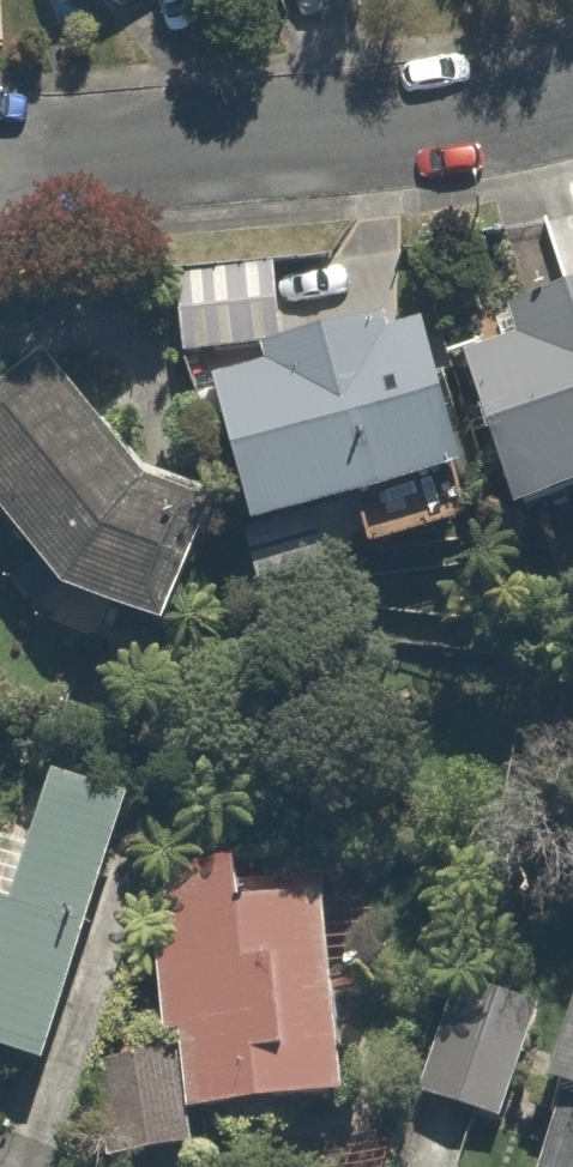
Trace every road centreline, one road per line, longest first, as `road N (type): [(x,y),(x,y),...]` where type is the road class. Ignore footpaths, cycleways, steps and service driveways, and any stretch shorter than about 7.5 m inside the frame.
road 1 (residential): [(572,78),(257,145),(0,164)]

